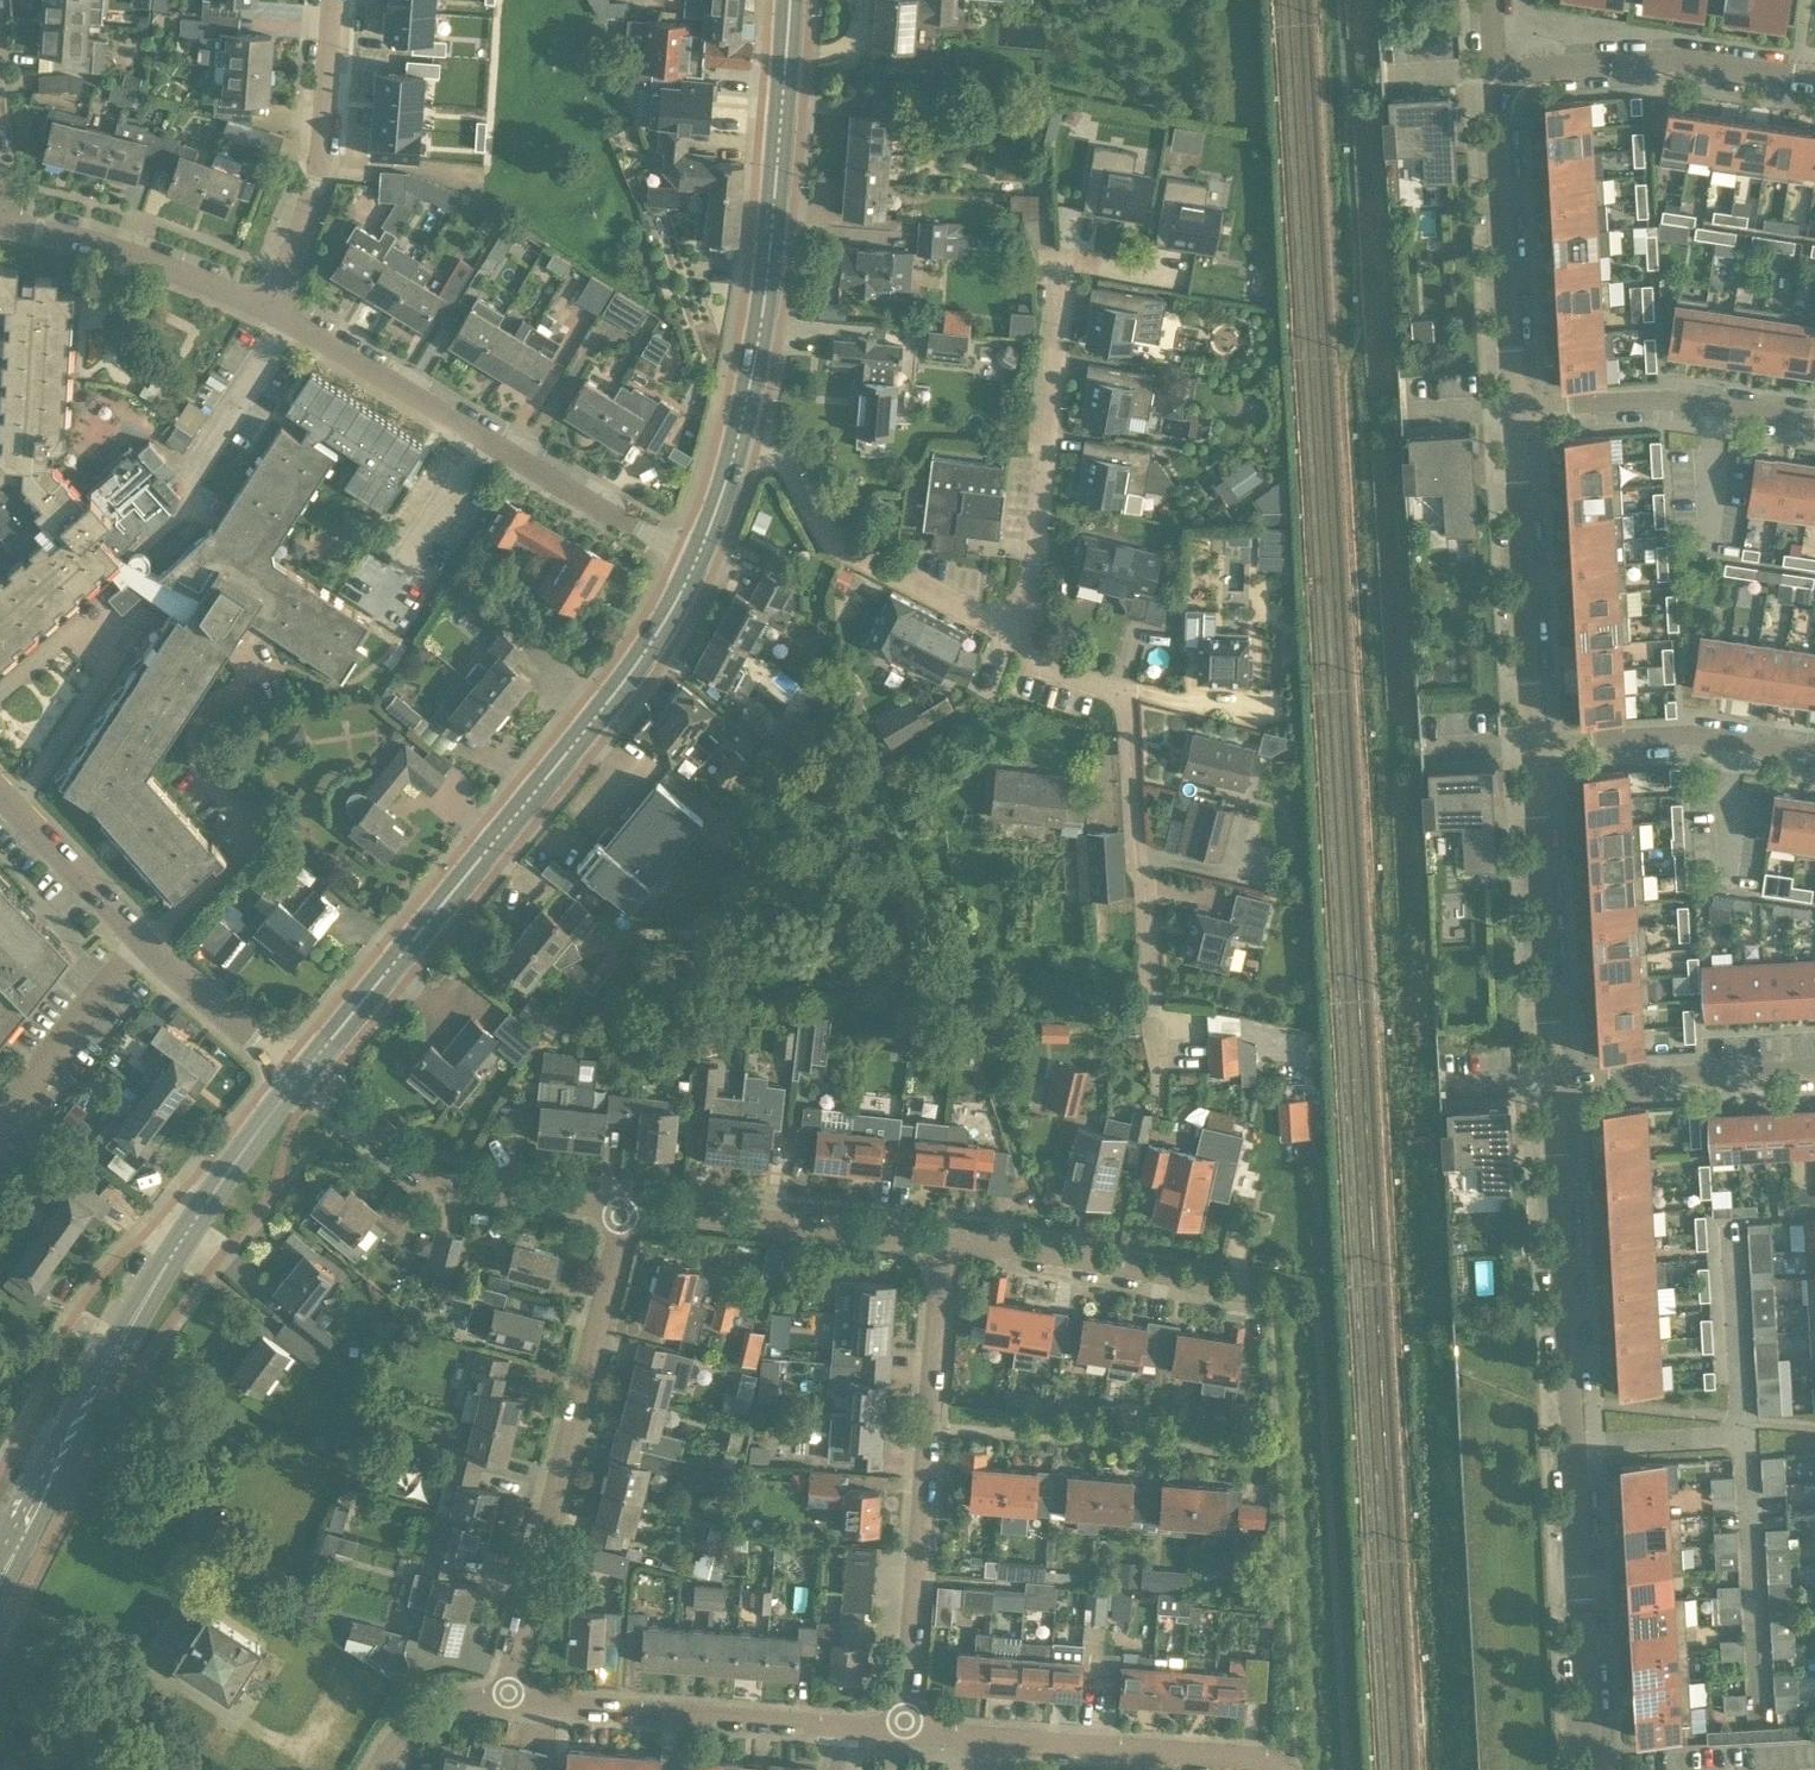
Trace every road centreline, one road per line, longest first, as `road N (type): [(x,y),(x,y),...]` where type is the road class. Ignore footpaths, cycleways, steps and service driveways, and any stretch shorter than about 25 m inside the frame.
road 1 (residential): [(1591,1769),(1551,1084)]
road 2 (secondary): [(693,566),(642,655),(301,1079)]
road 3 (residential): [(507,1697),(622,1209)]
road 4 (residential): [(693,566),(269,309)]
road 5 (residential): [(902,1730),(941,1239)]
road 6 (residential): [(1014,635),(1030,590),(1070,266),(1142,279)]
road 7 (residential): [(1155,996),(1151,906),(1133,853),(1121,692),(1051,669),(1014,635)]
road 8 (secondary): [(789,0),(766,280),(741,425)]
road 9 (residential): [(301,1079),(193,994),(0,798)]
road 10 (residential): [(507,1697),(902,1730)]
road 11 (residential): [(301,1079),(412,1172),(446,1184),(622,1209)]
road 12 (residential): [(1014,635),(830,536),(761,431),(741,425)]
road 13 (secondary): [(301,1079),(154,1281),(103,1372)]
road 14 (residential): [(1551,1084),(1531,743)]
road 15 (residential): [(1531,743),(1511,408)]
road 16 (residential): [(1511,408),(1495,74)]
road 17 (residential): [(1269,1299),(1050,1251),(941,1239)]
road 18 (residential): [(1814,80),(1709,63),(1495,74)]
road 19 (residential): [(941,1239),(622,1209)]
road 20 (residential): [(269,309),(315,183),(331,0)]
road 21 (residential): [(1814,423),(1670,401),(1511,408)]
road 22 (residential): [(989,1739),(1264,1761),(1284,1769)]
road 23 (residential): [(1814,754),(1695,737),(1531,743)]
road 24 (residential): [(269,309),(88,241),(0,223)]
road 25 (residential): [(1814,1069),(1551,1084)]
road 26 (secondary): [(0,1600),(82,1434),(103,1372)]
road 27 (secondary): [(103,1372),(0,1550)]
road 28 (residential): [(379,1769),(402,1734),(428,1715),(468,1700),(507,1697)]
road 29 (secondary): [(741,425),(693,566)]

